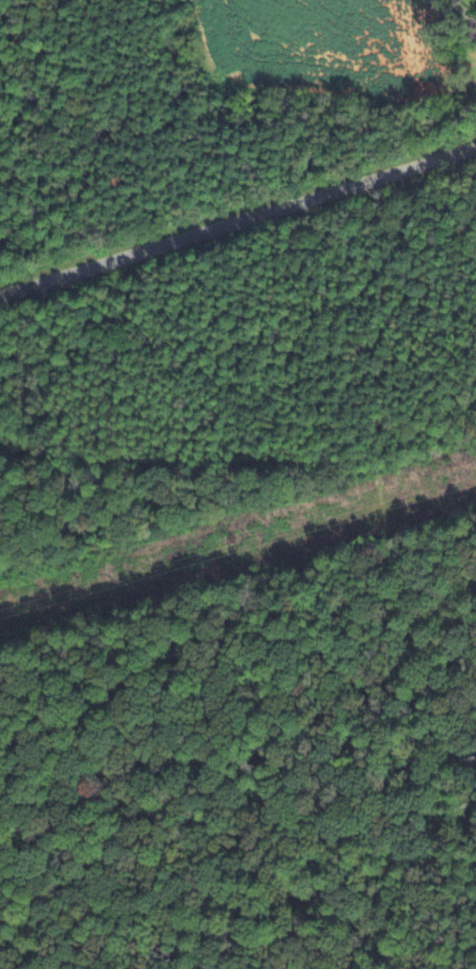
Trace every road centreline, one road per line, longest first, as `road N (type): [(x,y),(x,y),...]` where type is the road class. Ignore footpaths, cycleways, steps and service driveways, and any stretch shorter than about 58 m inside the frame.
road 1 (residential): [(0,298),(475,150)]

